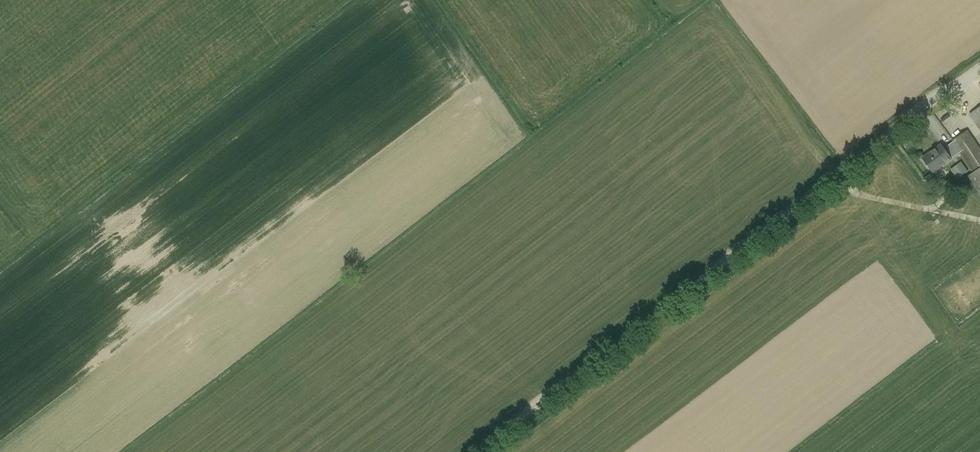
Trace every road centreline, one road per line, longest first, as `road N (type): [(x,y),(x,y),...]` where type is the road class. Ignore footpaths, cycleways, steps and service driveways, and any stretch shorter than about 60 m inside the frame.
road 1 (unclassified): [(473,451),(979,66)]

